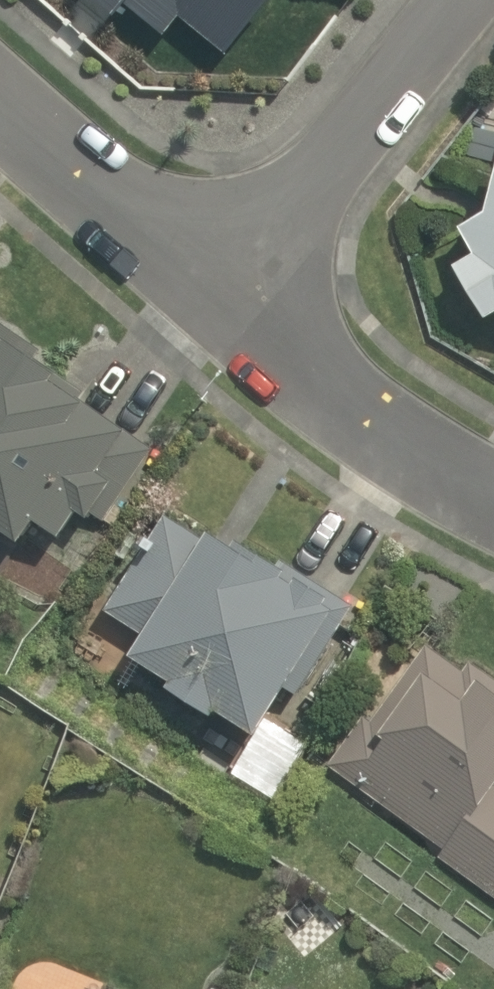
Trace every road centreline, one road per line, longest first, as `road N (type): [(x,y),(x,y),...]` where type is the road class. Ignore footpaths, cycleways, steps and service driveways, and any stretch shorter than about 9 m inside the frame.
road 1 (residential): [(278,297),(491,0)]
road 2 (residential): [(0,72),(278,297)]
road 3 (residential): [(278,297),(407,416),(493,465)]

